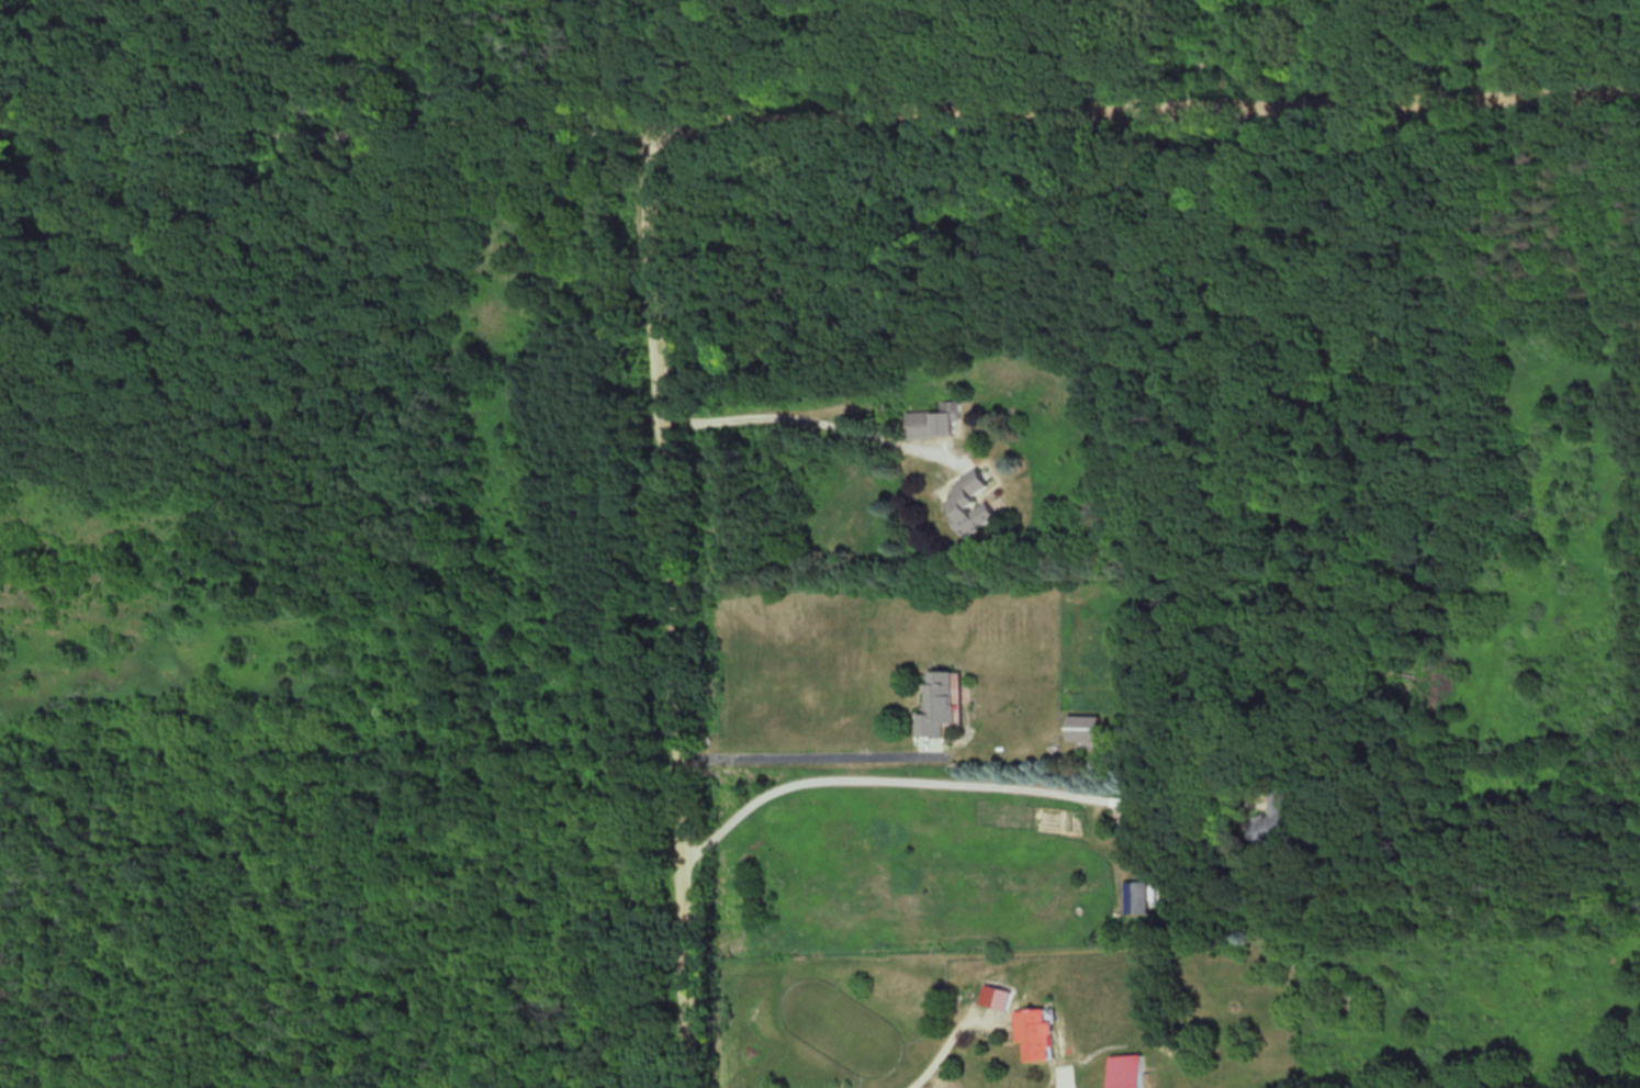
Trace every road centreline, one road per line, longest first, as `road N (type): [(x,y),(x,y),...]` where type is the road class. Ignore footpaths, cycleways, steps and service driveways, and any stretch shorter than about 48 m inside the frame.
road 1 (residential): [(681,123),(650,165),(649,227),(698,1087)]
road 2 (residential): [(681,123),(1639,85)]
road 3 (track): [(0,130),(360,134),(427,122),(681,123)]

